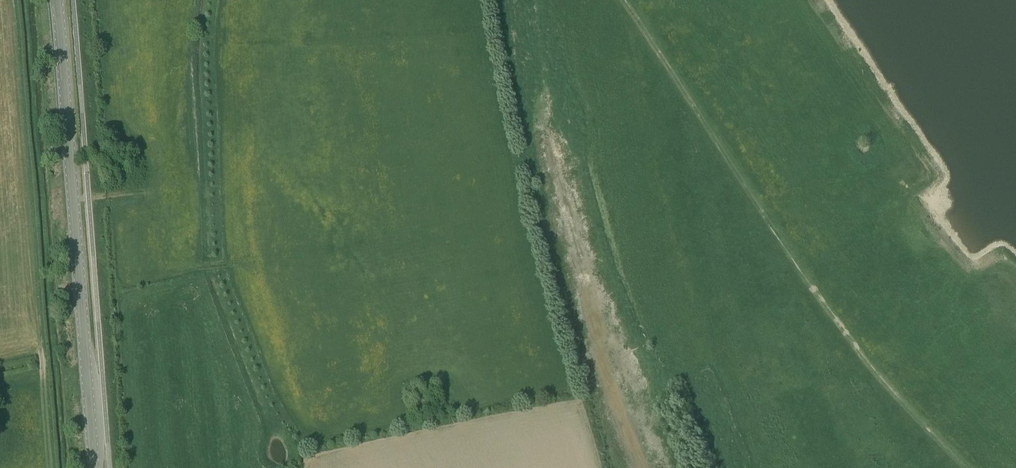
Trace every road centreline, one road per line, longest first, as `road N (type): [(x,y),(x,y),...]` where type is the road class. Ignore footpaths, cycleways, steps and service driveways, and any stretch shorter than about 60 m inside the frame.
road 1 (track): [(965,467),(866,361),(618,0)]
road 2 (tertiary): [(96,467),(60,0)]

